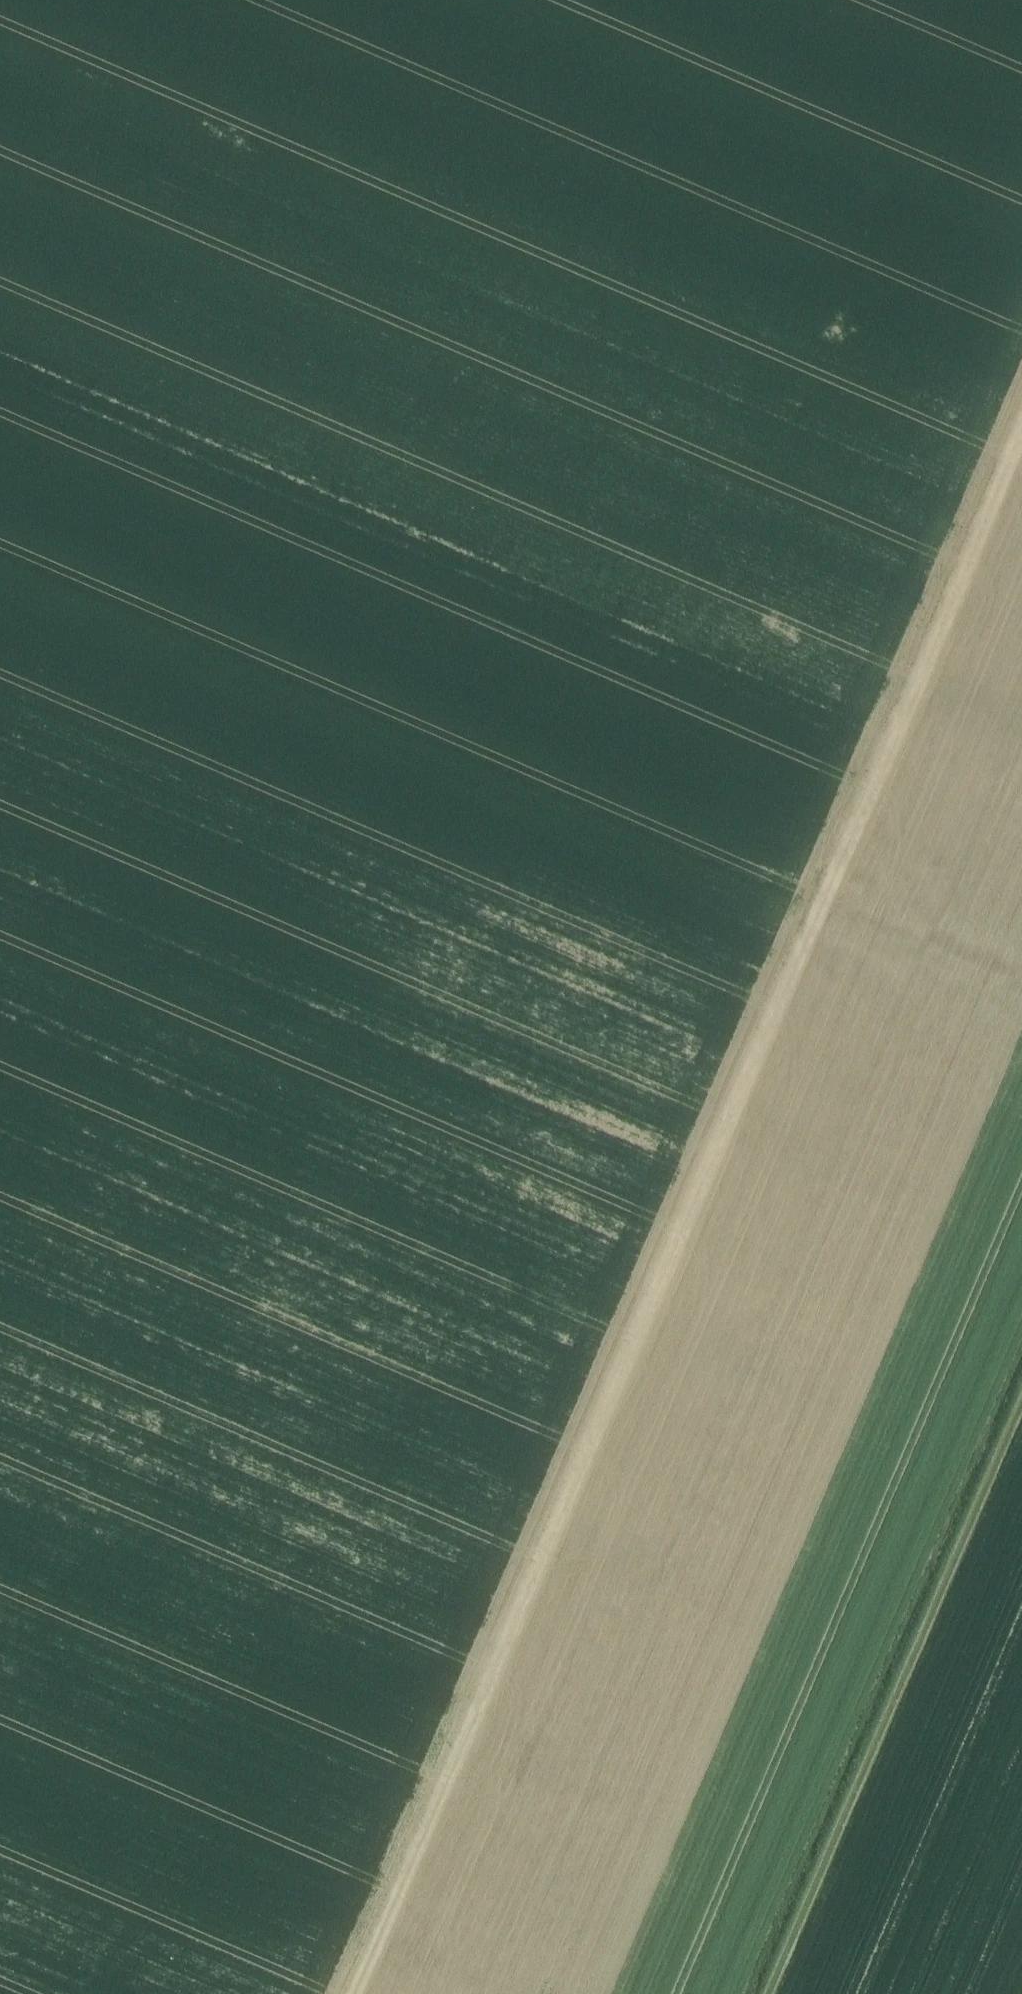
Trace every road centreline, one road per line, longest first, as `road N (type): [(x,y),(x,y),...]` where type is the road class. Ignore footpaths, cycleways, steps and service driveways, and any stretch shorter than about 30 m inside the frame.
road 1 (track): [(1021,1423),(779,1993)]

